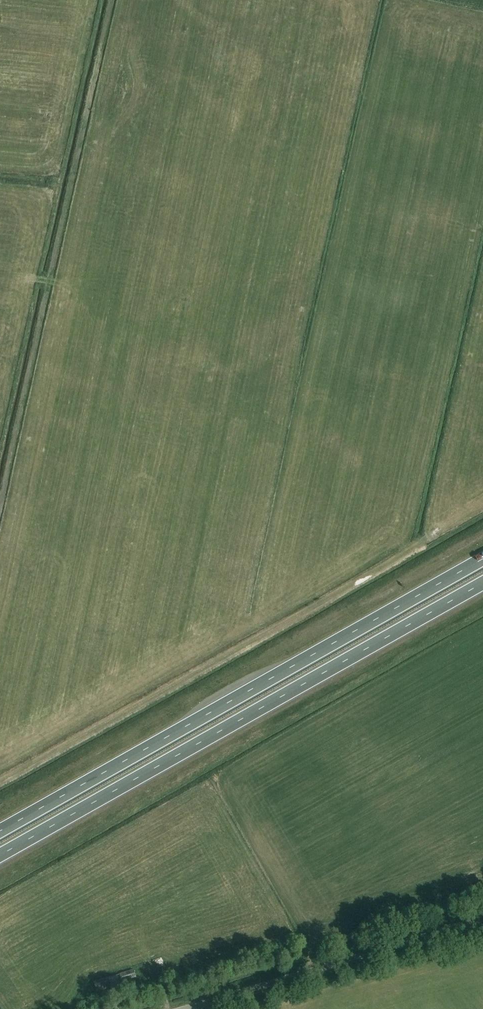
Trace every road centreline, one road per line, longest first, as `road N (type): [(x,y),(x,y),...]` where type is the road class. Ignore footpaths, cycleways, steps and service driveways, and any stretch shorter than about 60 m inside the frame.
road 1 (trunk): [(0,856),(482,584)]
road 2 (trunk): [(482,560),(0,831)]
road 3 (track): [(418,545),(0,778)]
road 4 (unclassified): [(188,1008),(482,919)]

